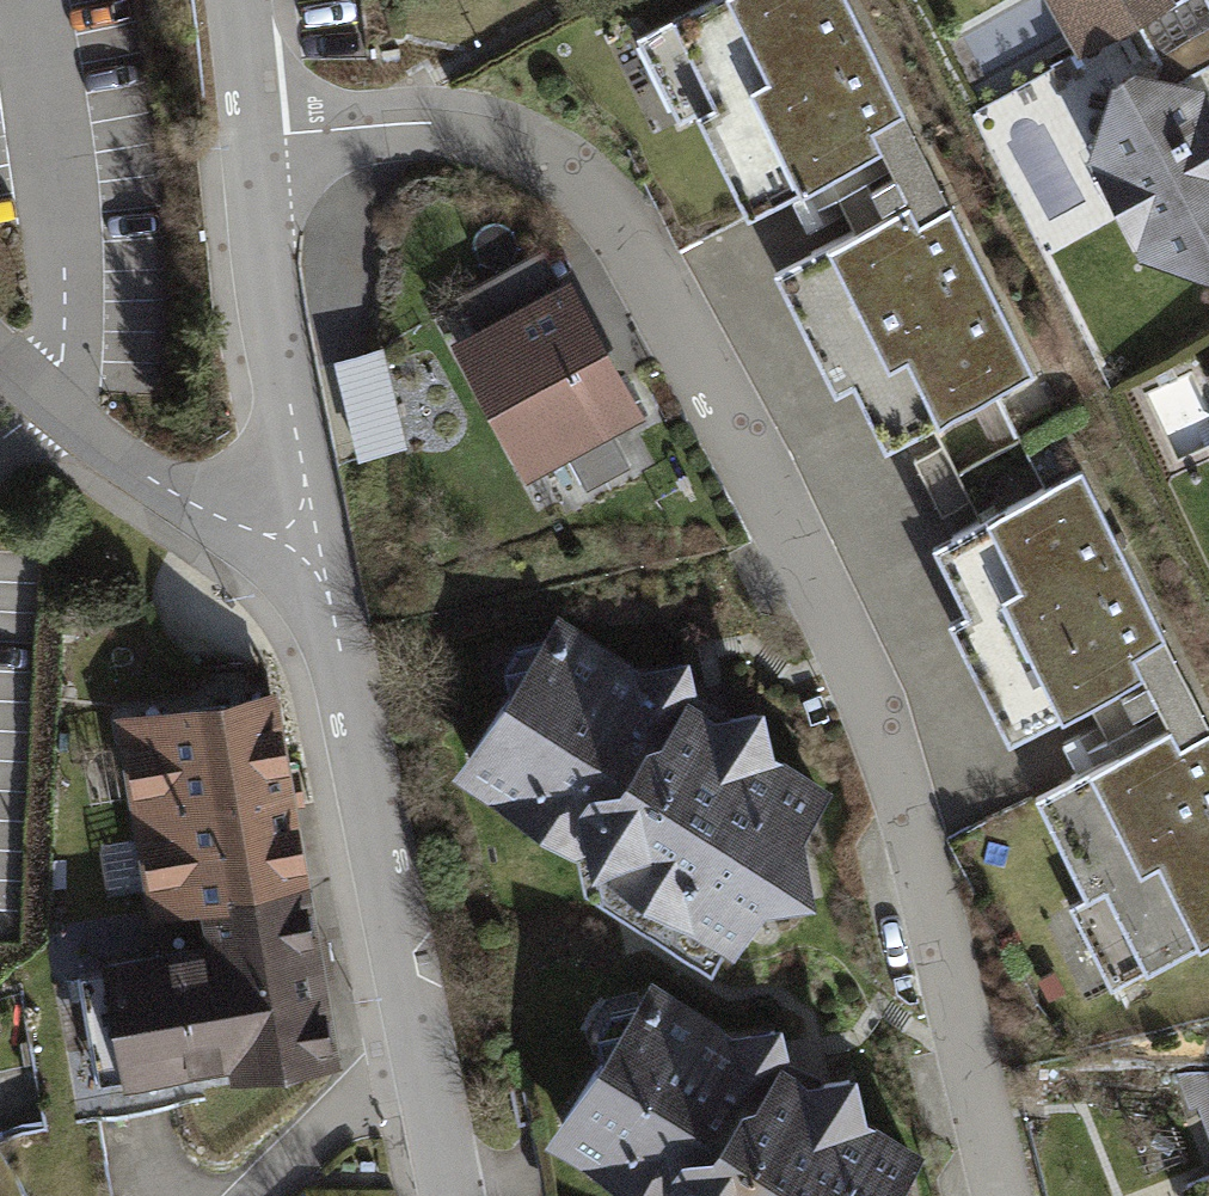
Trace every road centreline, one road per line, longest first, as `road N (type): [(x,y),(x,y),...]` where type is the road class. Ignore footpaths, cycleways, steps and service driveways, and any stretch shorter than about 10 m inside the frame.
road 1 (residential): [(253,148),(395,123),(488,139),(568,170),(647,276),(812,580),(870,705),(929,901),(998,1195)]
road 2 (residential): [(440,1195),(301,515)]
road 3 (residential): [(301,515),(253,148)]
road 4 (residential): [(301,515),(197,507),(40,399),(0,356)]
road 5 (residential): [(253,148),(229,0)]

